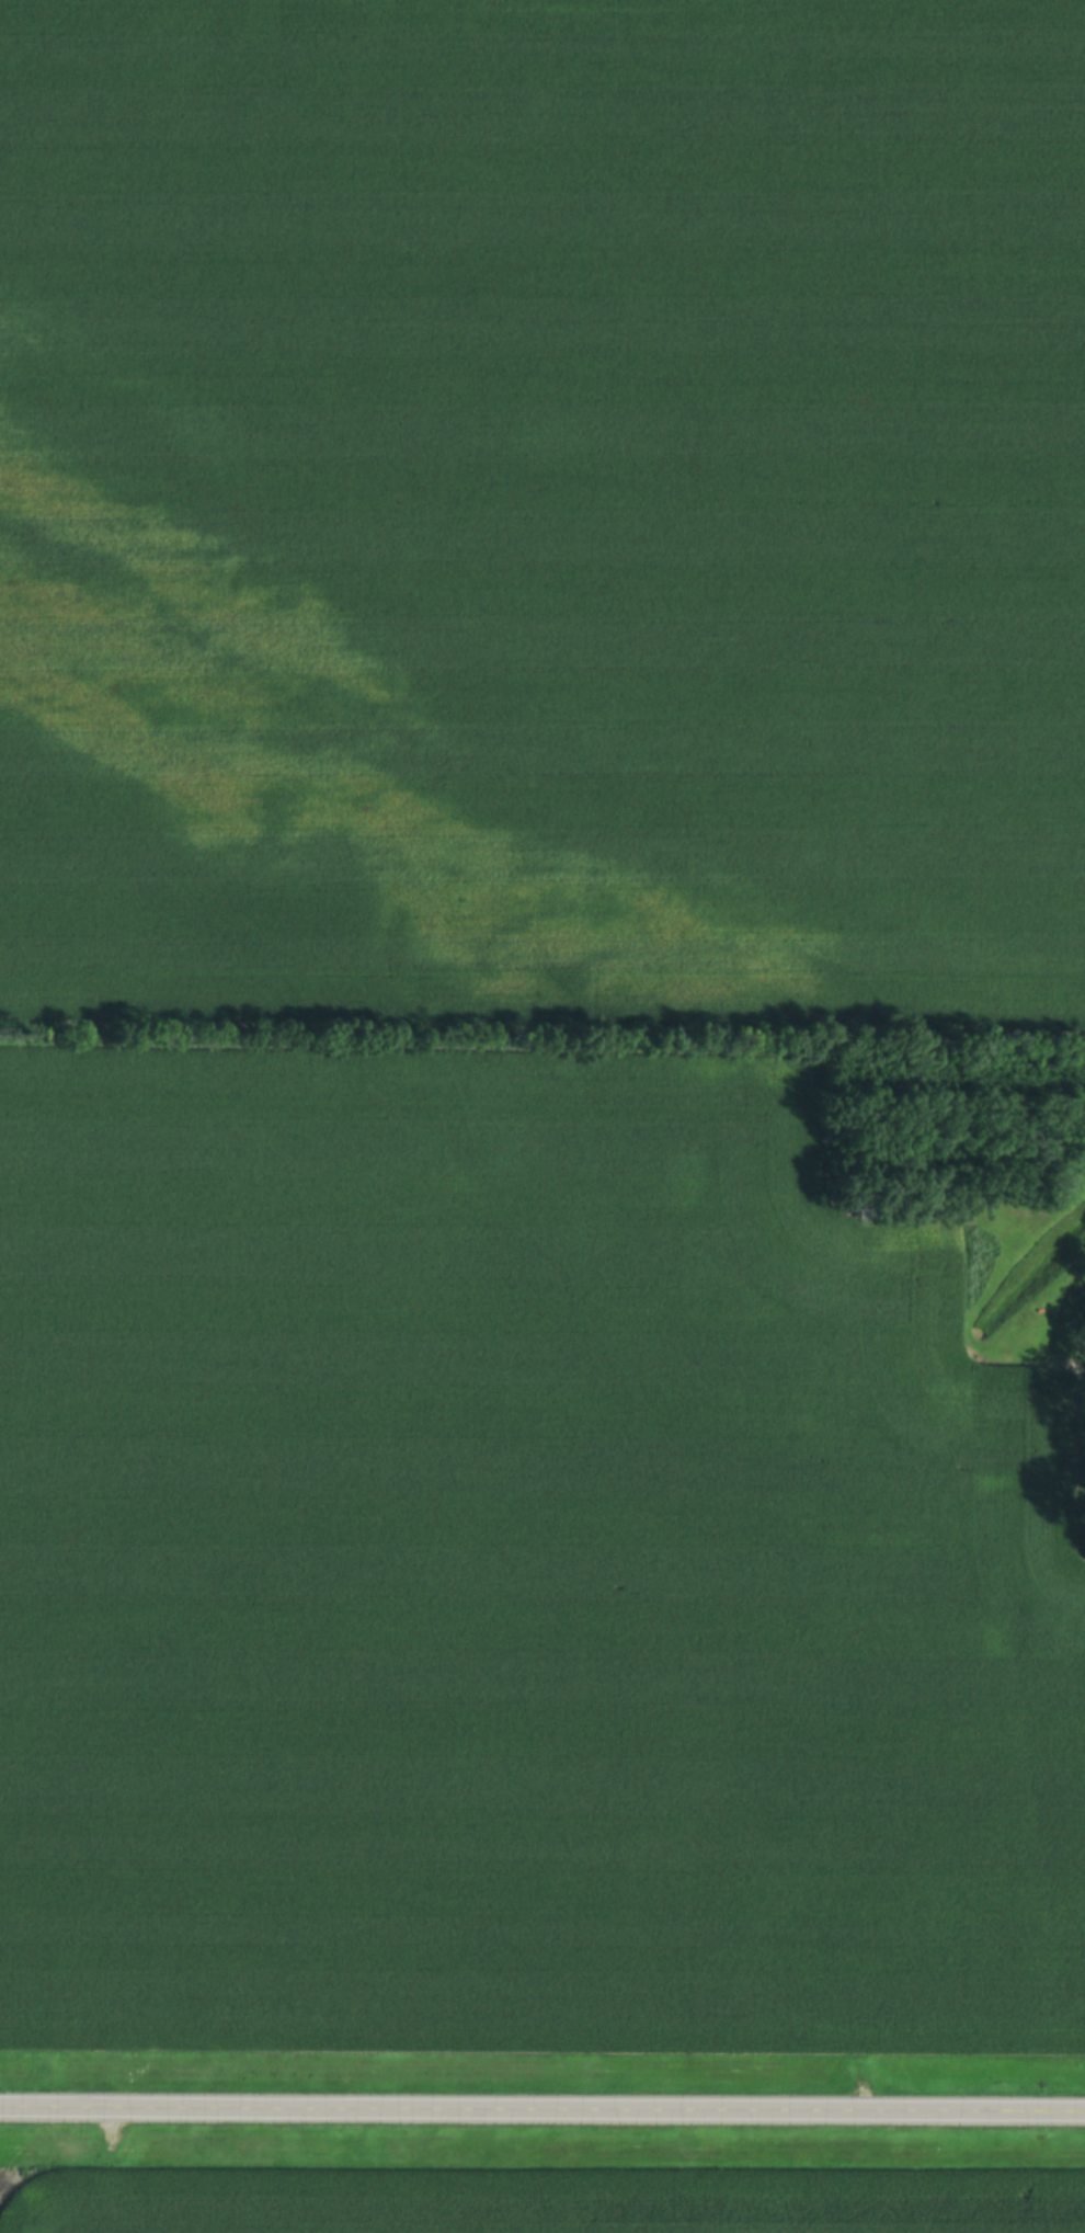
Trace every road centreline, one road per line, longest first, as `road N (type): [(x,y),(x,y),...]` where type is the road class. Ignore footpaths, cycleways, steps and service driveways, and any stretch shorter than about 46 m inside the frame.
road 1 (secondary): [(1084,2109),(0,2104)]

